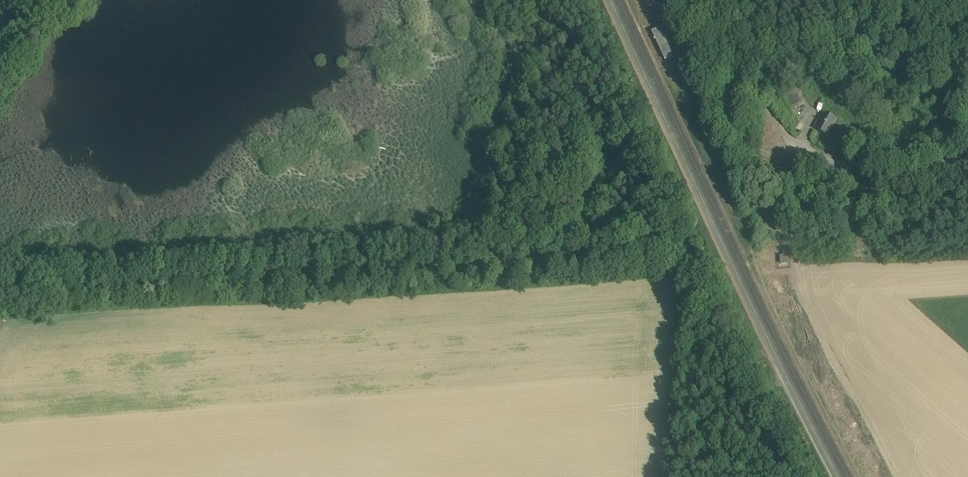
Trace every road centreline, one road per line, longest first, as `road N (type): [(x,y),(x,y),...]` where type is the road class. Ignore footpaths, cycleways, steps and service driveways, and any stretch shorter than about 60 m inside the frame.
road 1 (unclassified): [(967,158),(864,166),(804,147),(763,98),(708,0)]
road 2 (track): [(804,147),(778,162),(752,140),(693,53),(674,62)]

